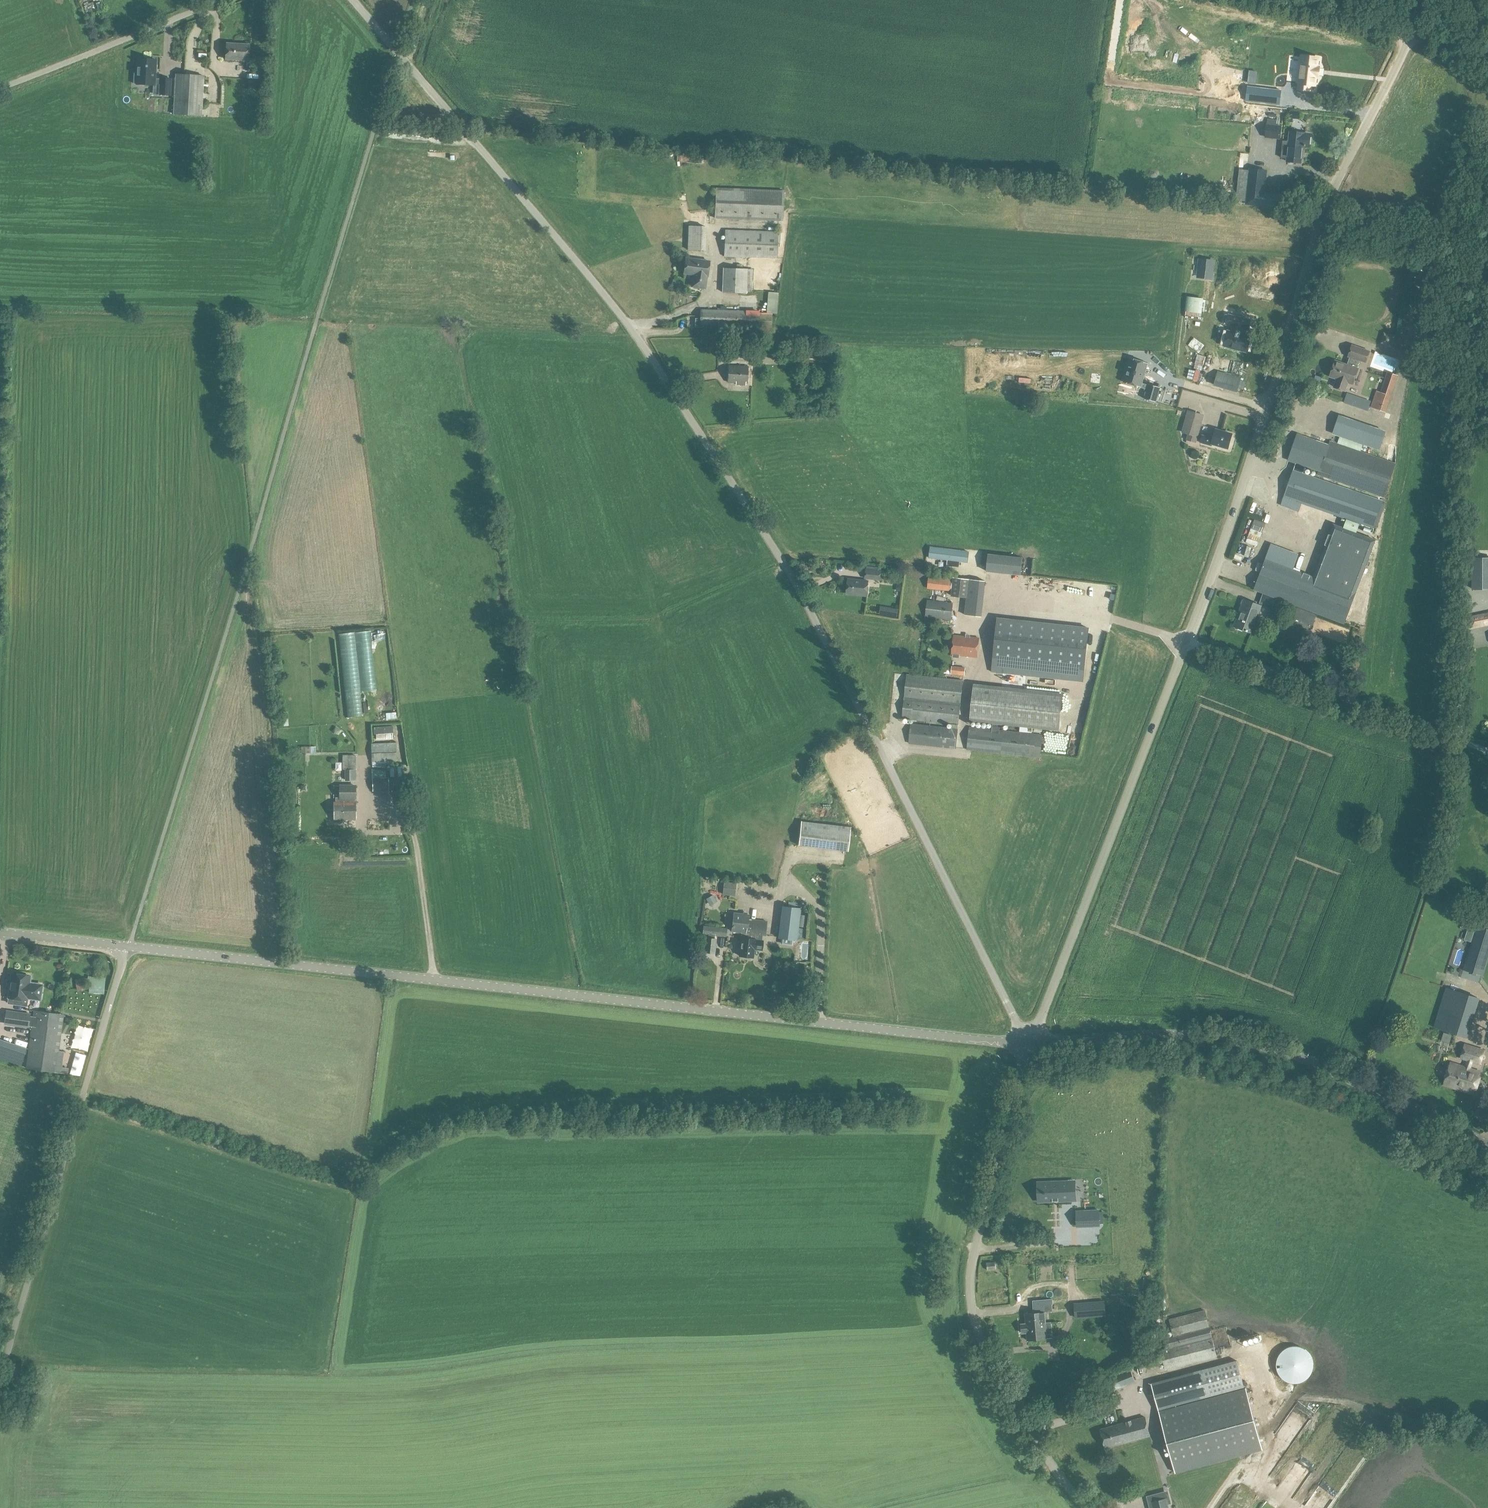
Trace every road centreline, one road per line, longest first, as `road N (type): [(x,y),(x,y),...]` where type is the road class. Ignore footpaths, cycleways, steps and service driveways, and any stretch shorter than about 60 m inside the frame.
road 1 (unclassified): [(352,0),(611,306),(766,531),(1027,1042)]
road 2 (unclassified): [(1027,1042),(1189,642),(1323,214),(1412,32)]
road 3 (tertiary): [(129,945),(1027,1042)]
road 4 (unclassified): [(1089,1507),(991,1374),(972,1323),(970,1283),(1027,1042)]
road 5 (tertiary): [(1027,1042),(1237,1037),(1326,1066),(1487,1147)]
road 6 (unclassified): [(0,1376),(129,945)]
road 7 (track): [(1447,735),(1189,642)]
road 8 (unclassified): [(0,87),(217,0)]
road 9 (track): [(1412,32),(1269,0)]
road 10 (tertiary): [(129,945),(0,932)]

